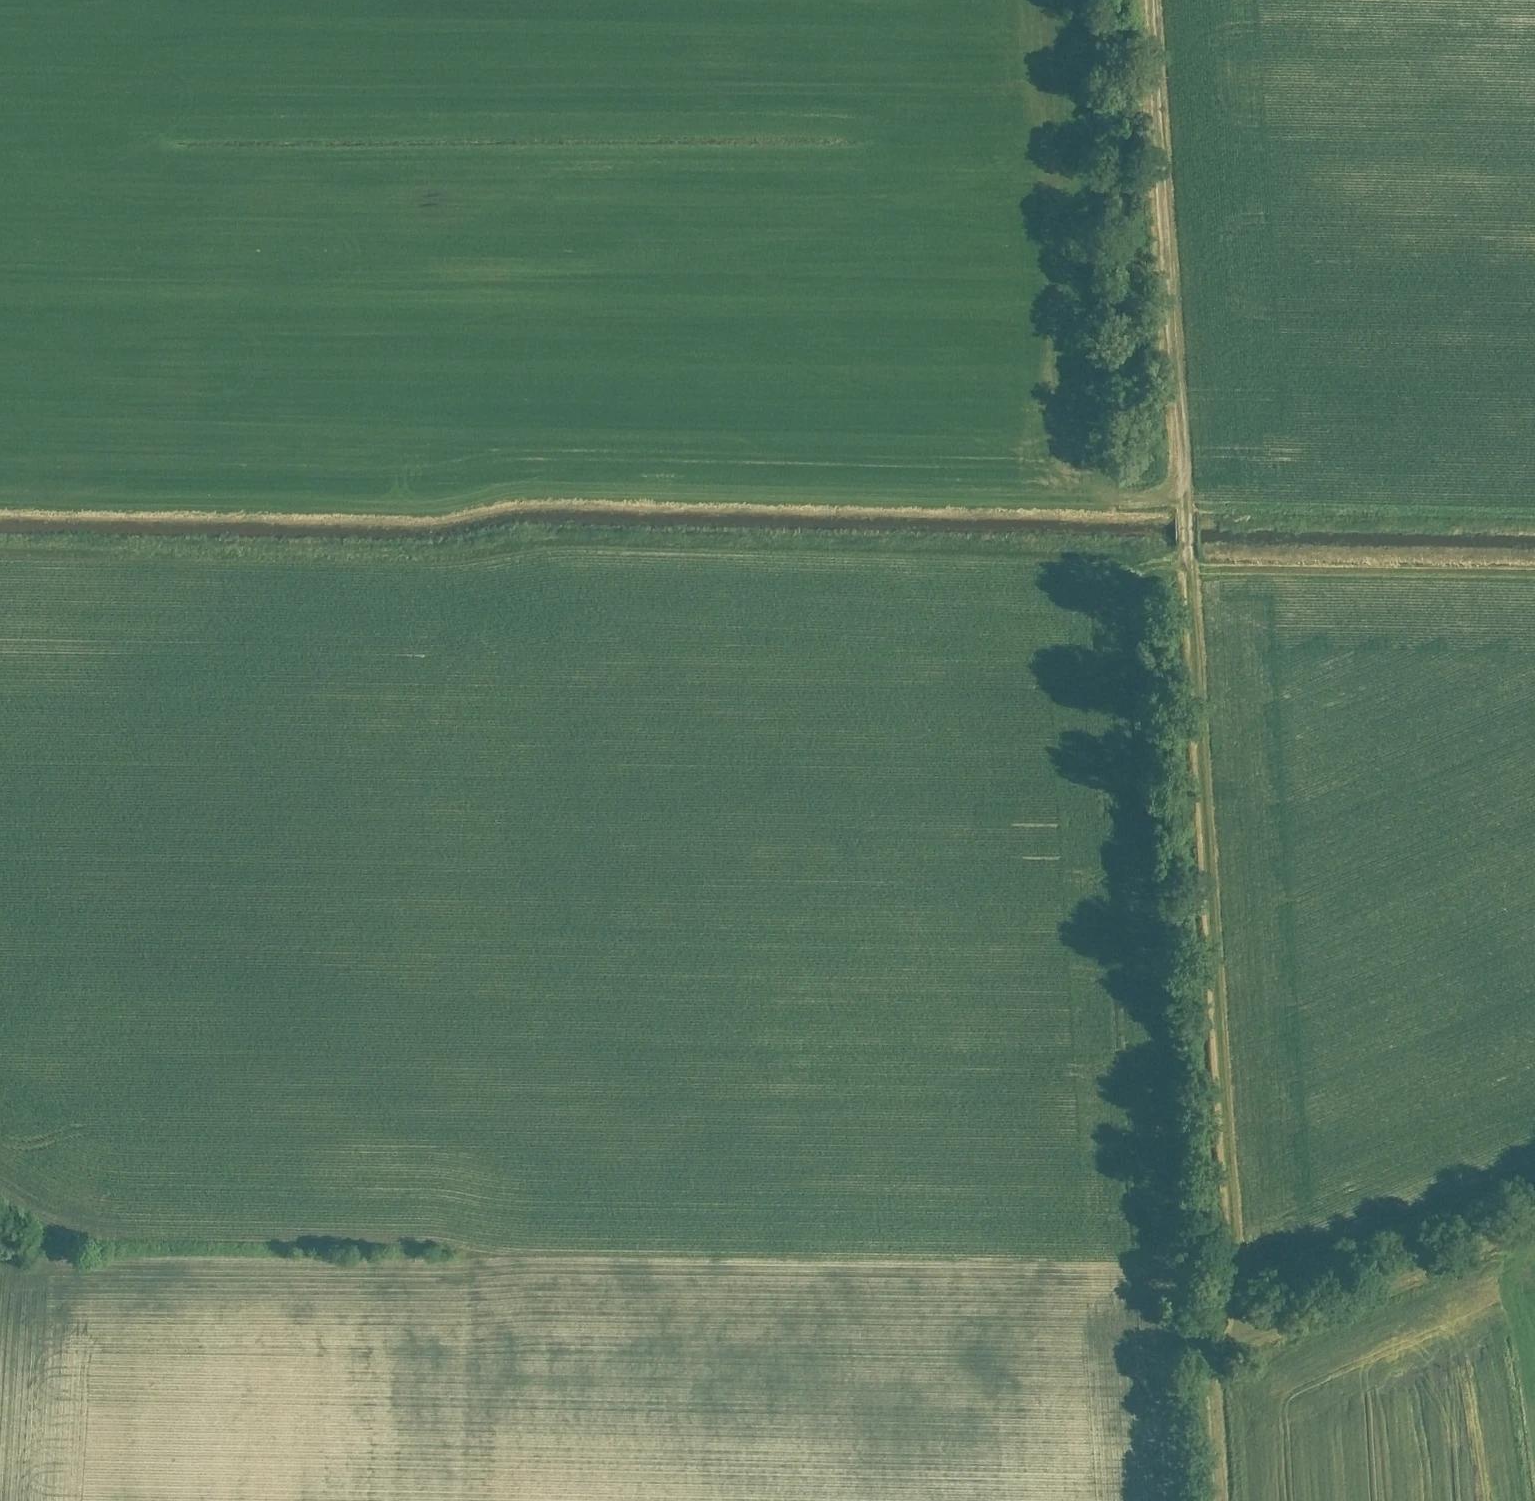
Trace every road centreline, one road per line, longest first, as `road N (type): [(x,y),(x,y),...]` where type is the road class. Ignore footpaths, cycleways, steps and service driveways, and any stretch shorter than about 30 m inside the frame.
road 1 (track): [(1154,0),(1228,1340)]
road 2 (track): [(1534,1220),(1197,1352),(1207,1500)]

